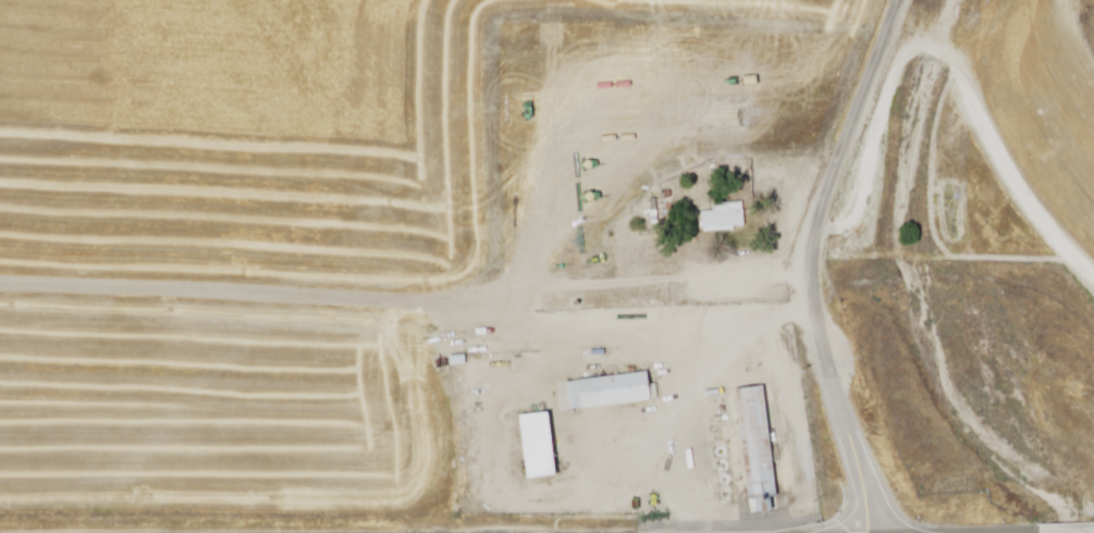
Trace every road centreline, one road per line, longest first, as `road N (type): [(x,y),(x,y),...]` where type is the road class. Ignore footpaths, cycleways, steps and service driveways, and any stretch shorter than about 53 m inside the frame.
road 1 (tertiary): [(867,532),(868,507),(809,269),(820,201),(895,0)]

